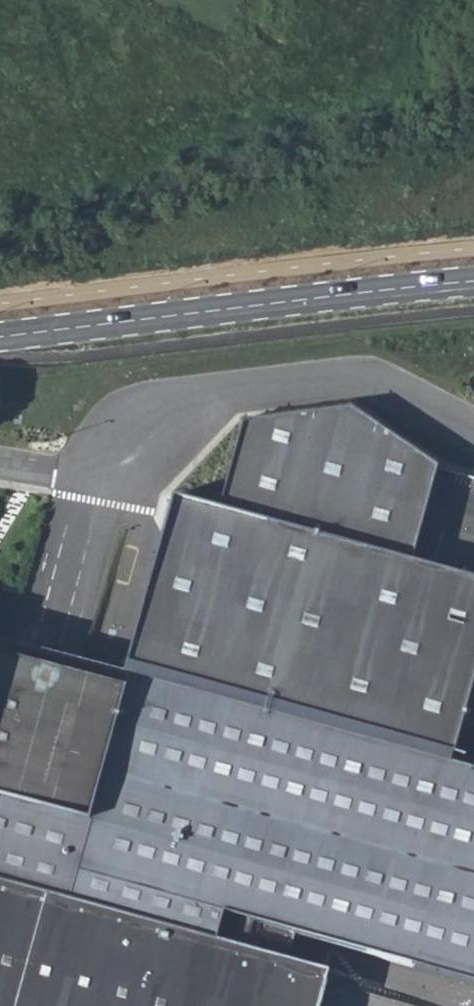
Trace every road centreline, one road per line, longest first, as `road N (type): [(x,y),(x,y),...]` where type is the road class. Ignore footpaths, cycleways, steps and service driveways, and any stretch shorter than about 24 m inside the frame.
road 1 (secondary): [(0,337),(473,282)]

